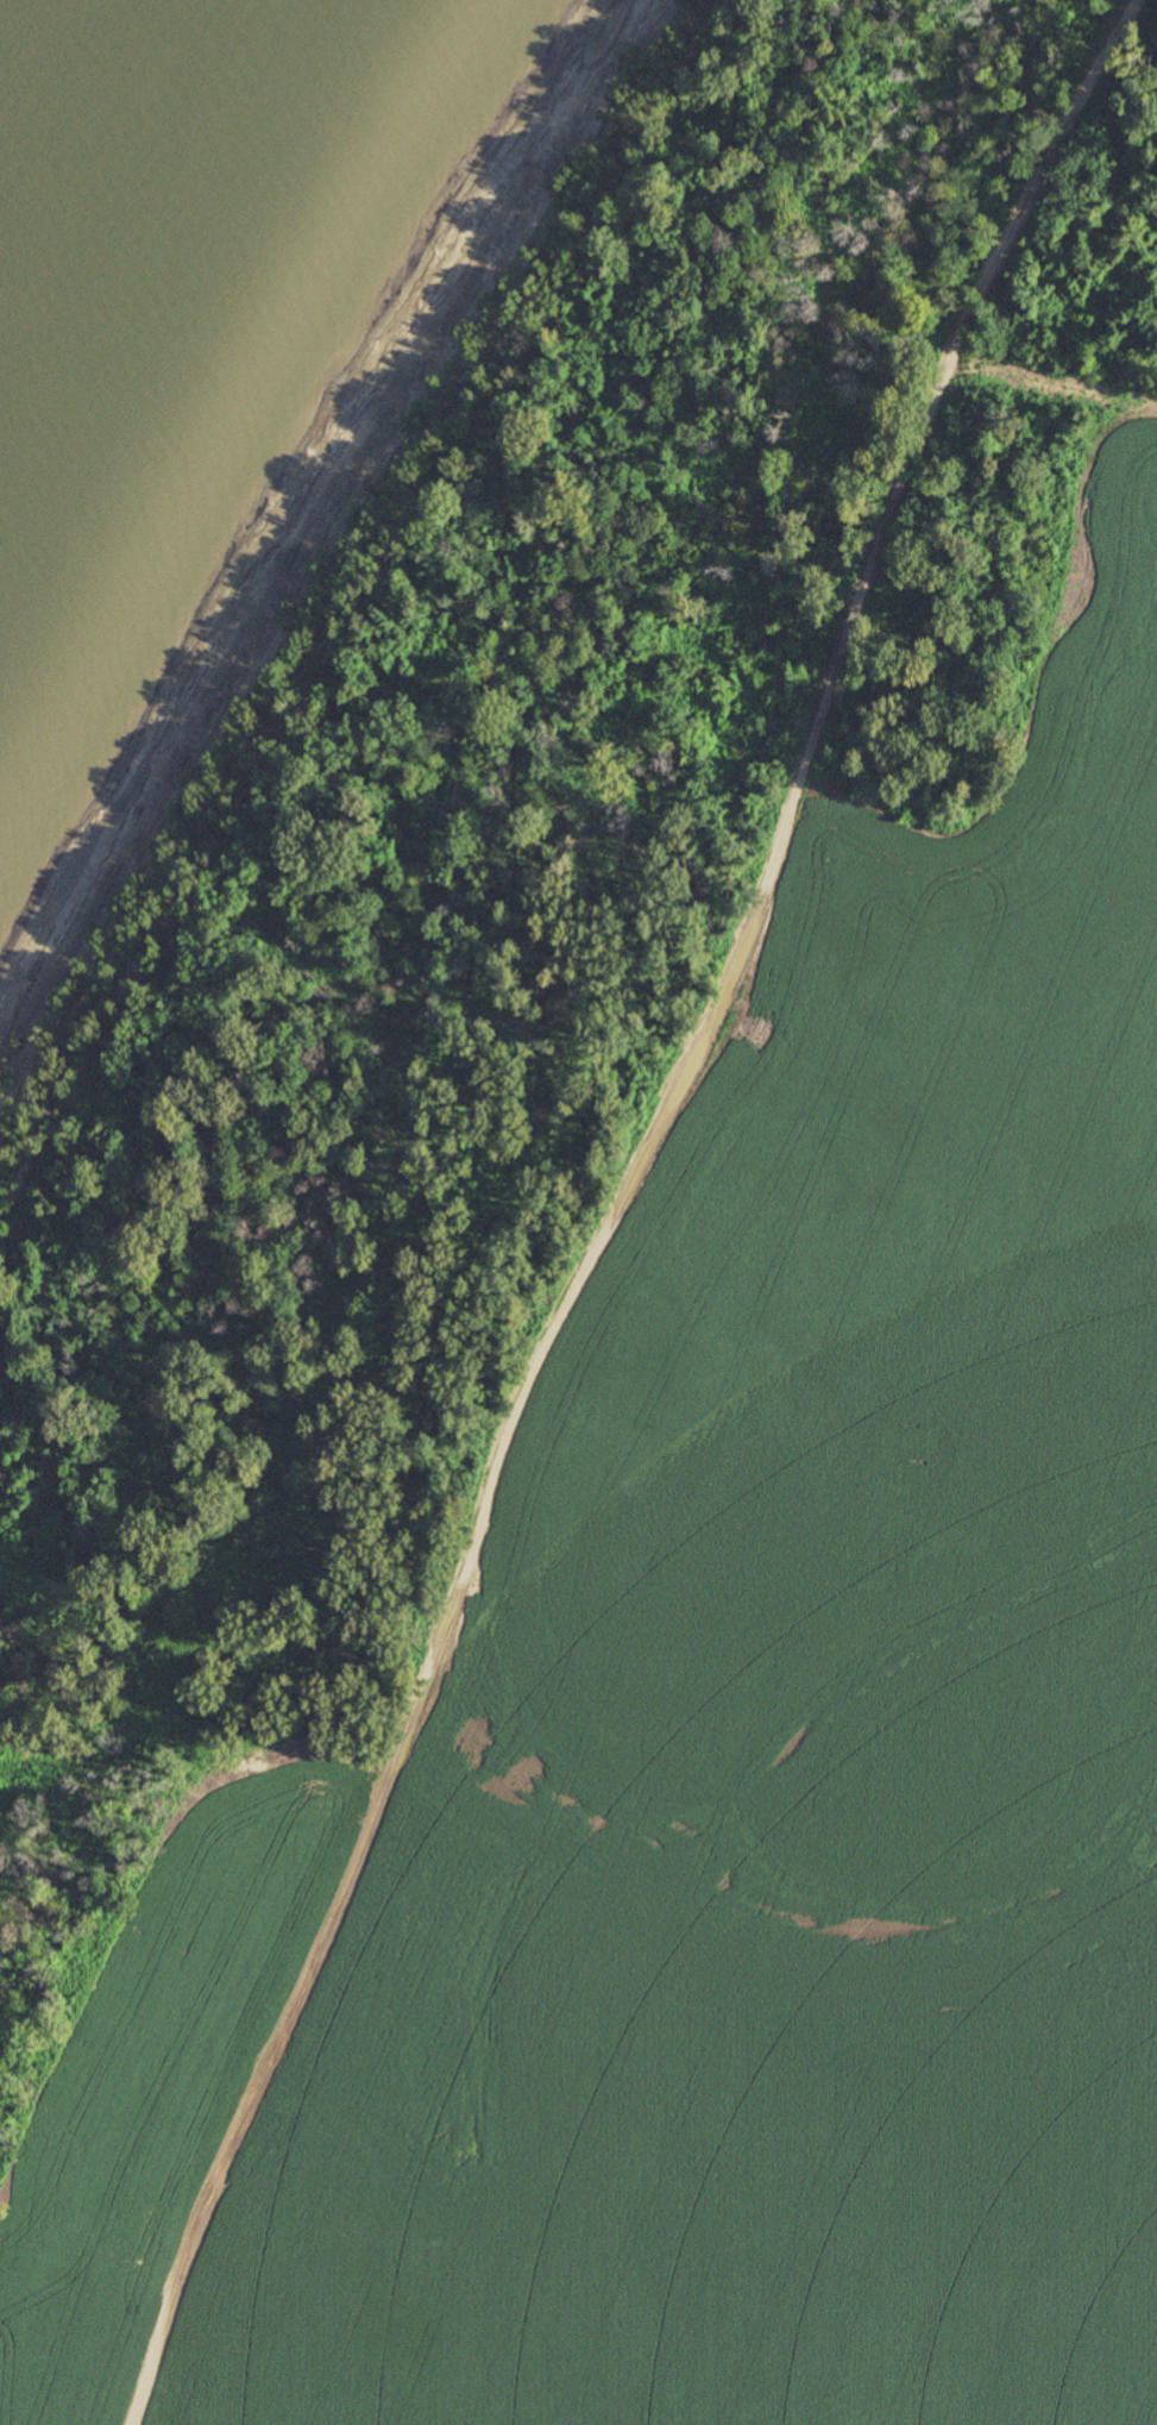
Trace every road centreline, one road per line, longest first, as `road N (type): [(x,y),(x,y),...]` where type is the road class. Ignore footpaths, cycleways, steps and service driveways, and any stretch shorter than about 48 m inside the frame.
road 1 (residential): [(129,2424),(186,2257),(295,2022),(438,1659),(536,1364),(747,945),(948,353),(1051,148),(1138,0)]

